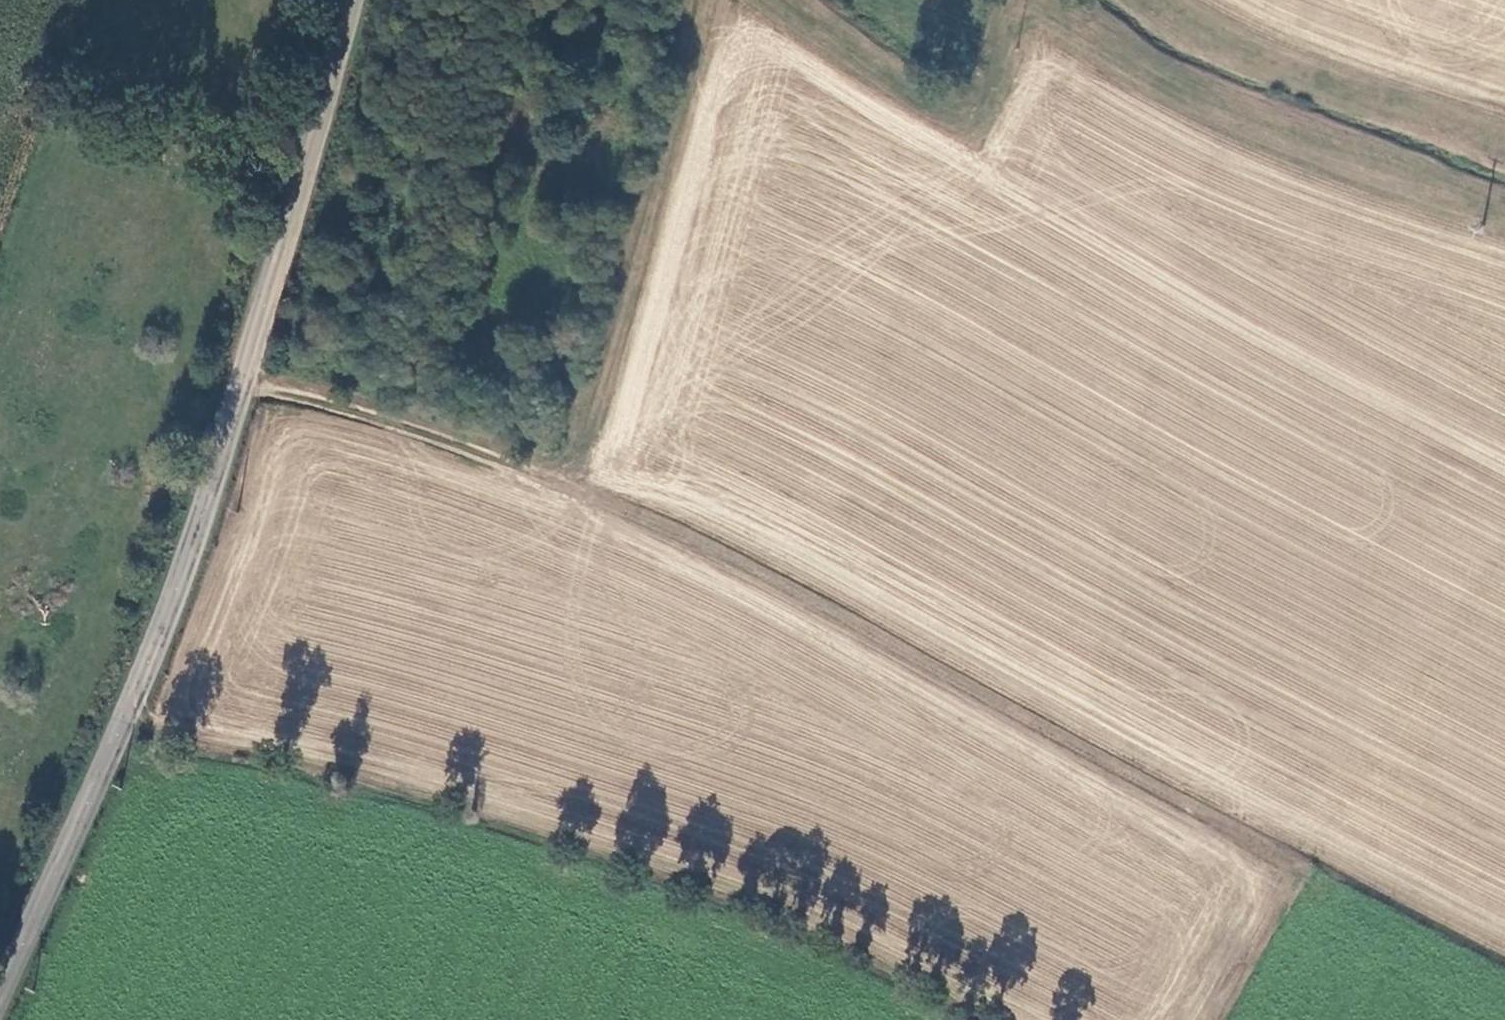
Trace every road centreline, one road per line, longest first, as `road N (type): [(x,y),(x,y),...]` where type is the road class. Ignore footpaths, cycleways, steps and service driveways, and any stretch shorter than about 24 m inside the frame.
road 1 (tertiary): [(0,986),(191,548),(355,0)]

